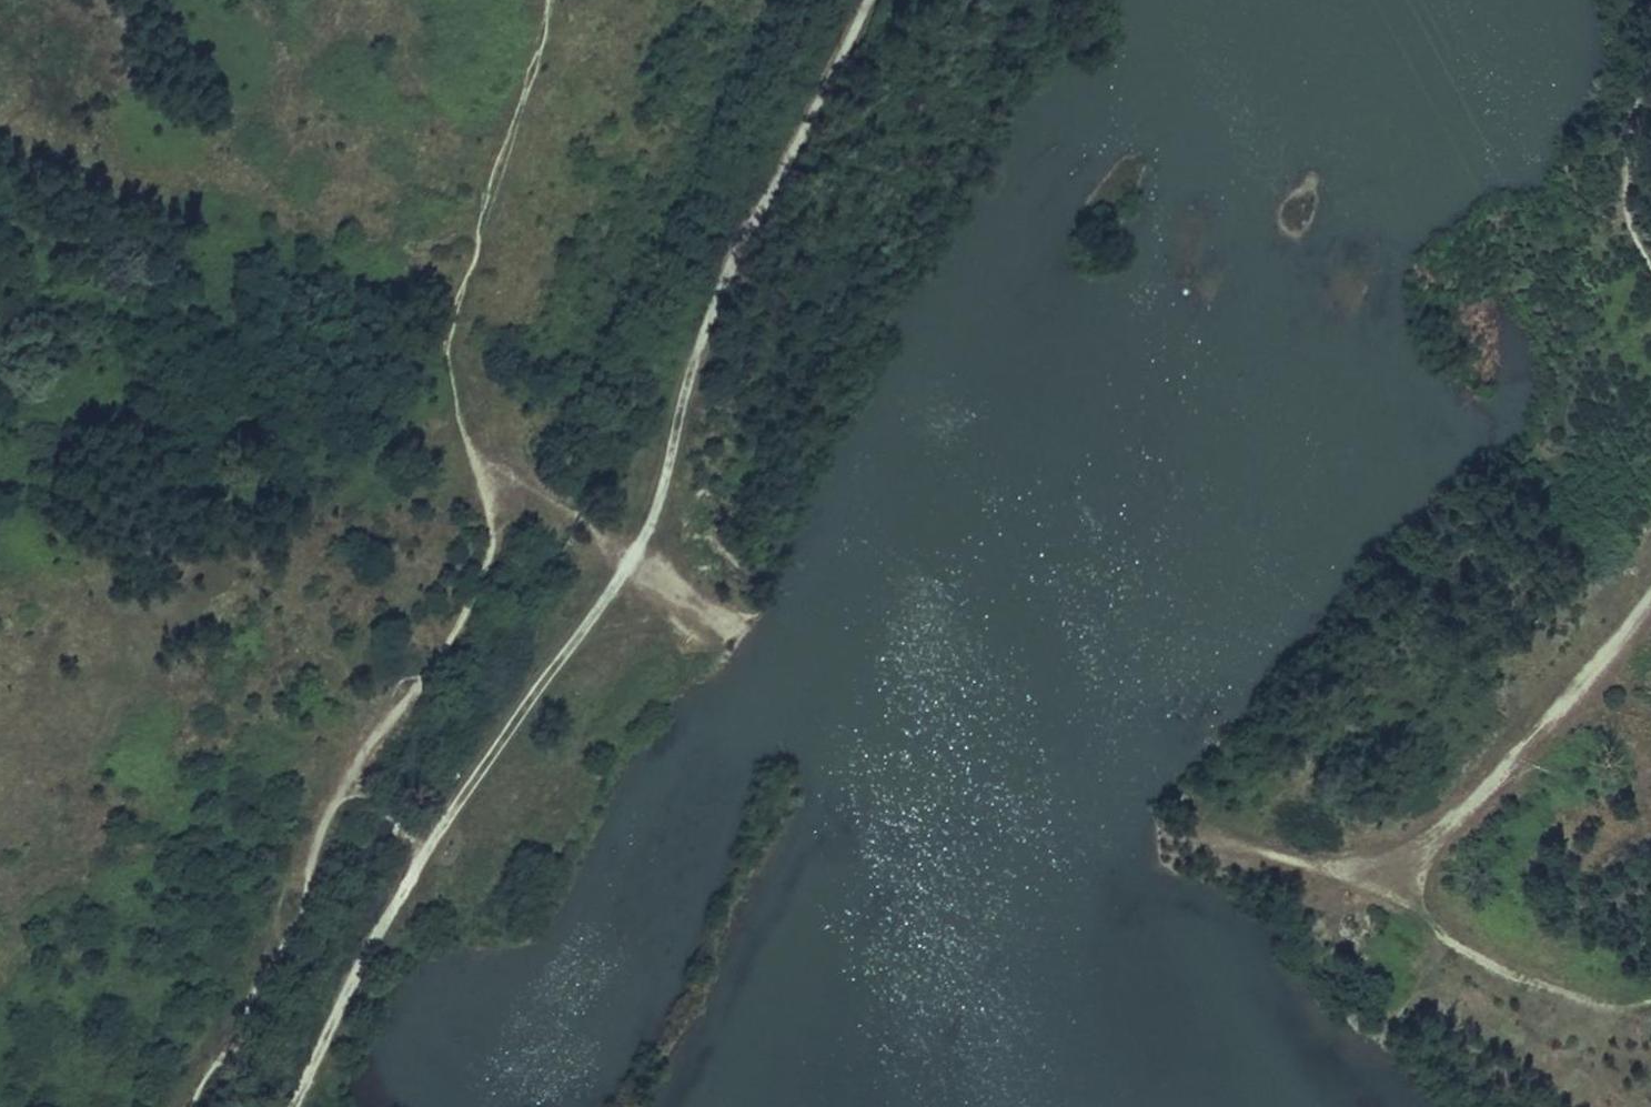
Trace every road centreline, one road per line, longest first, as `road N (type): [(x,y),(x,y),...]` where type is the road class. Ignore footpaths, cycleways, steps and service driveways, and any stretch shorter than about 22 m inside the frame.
road 1 (track): [(295,1106),(433,836),(655,523),(705,321),(870,0)]
road 2 (track): [(1650,587),(1570,696),(1426,842),(1412,872),(1422,919),(1447,943),(1500,970),(1650,1004)]
road 3 (track): [(1650,50),(1623,164),(1622,210),(1650,260)]

